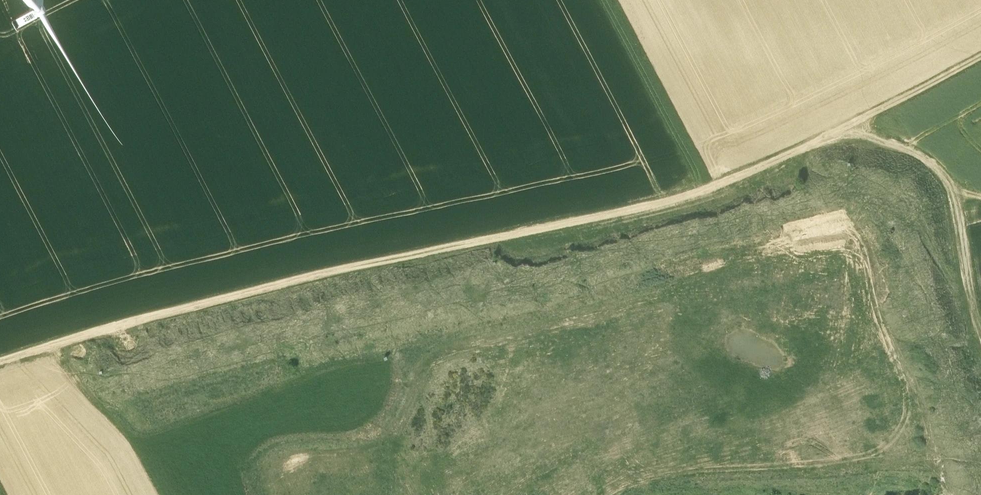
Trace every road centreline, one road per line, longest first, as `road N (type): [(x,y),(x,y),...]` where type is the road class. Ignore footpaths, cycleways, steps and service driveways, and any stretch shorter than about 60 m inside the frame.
road 1 (track): [(0,359),(735,149),(980,34)]
road 2 (track): [(556,494),(654,404)]

